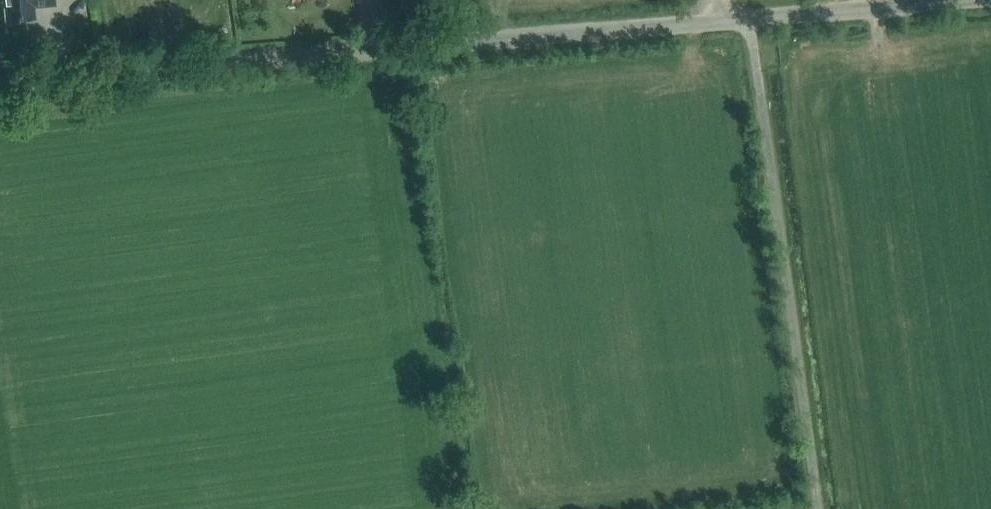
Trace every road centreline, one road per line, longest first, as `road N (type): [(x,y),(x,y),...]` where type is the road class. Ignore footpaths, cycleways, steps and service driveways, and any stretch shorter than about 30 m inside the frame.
road 1 (tertiary): [(0,90),(959,0)]

